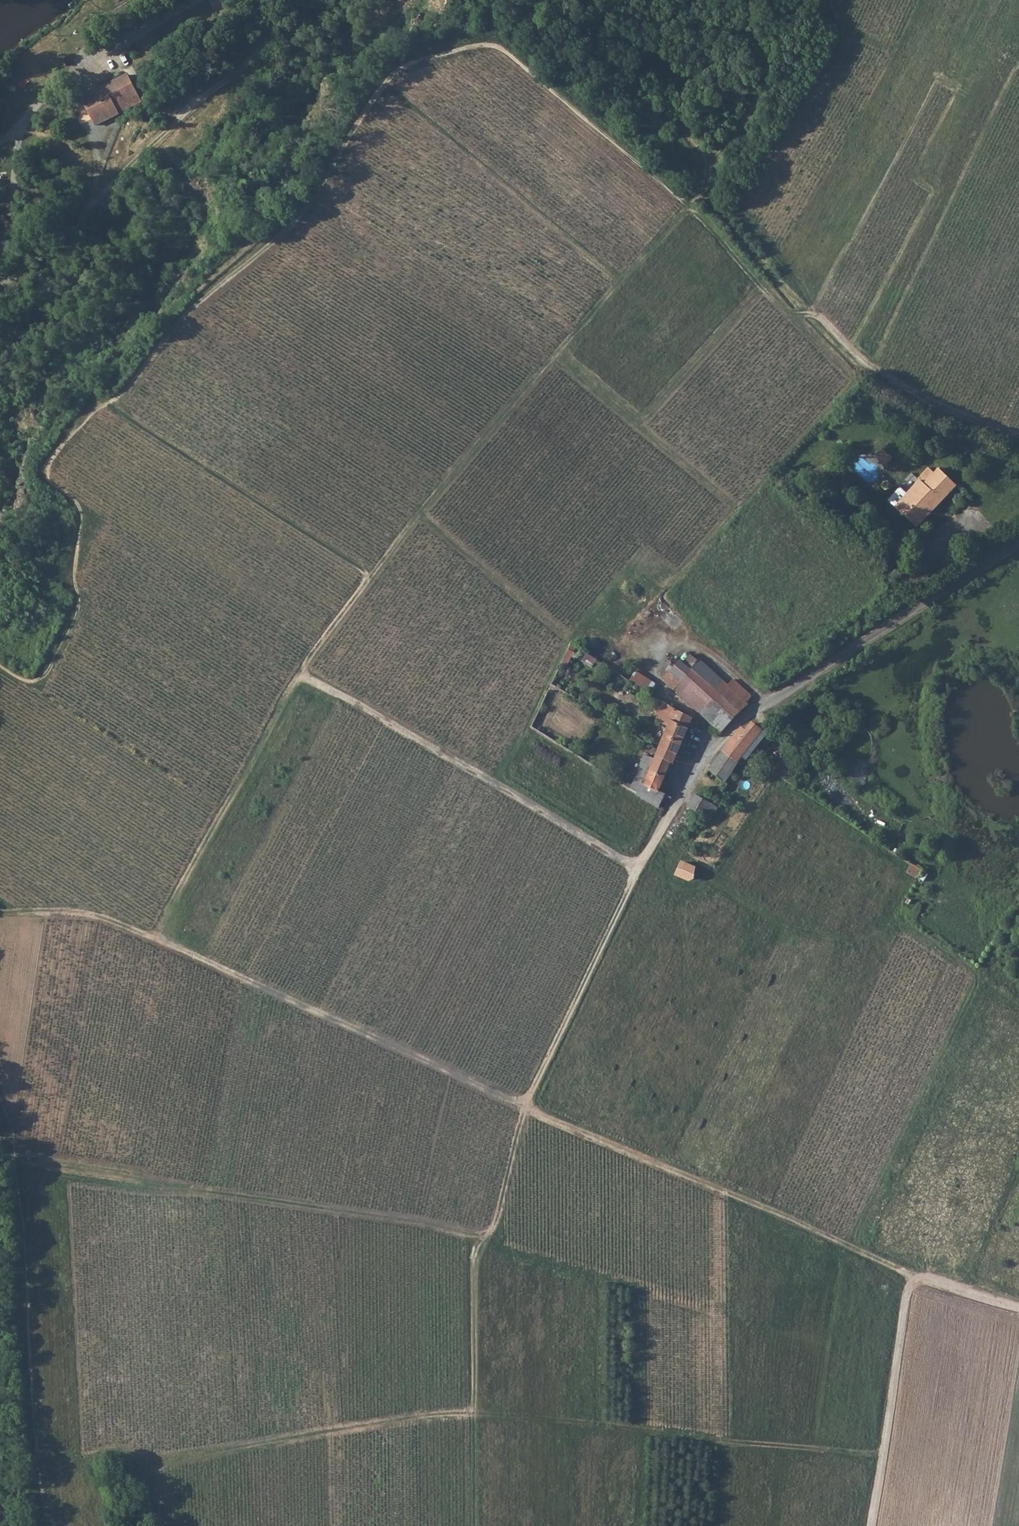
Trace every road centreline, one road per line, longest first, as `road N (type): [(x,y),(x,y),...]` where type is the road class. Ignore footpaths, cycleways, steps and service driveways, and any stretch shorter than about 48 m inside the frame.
road 1 (track): [(0,917),(54,910),(124,926),(841,1240),(914,1282)]
road 2 (track): [(35,1472),(122,1448),(156,1460),(483,1412),(881,1454)]
road 3 (track): [(131,402),(136,421),(369,576),(303,670),(152,938)]
road 4 (track): [(303,670),(637,869),(526,1102)]
road 5 (track): [(18,1173),(382,1215),(490,1240),(526,1102)]
road 6 (residential): [(1018,546),(739,724),(691,777),(637,869)]
road 7 (track): [(369,576),(551,358),(689,209)]
road 8 (track): [(551,358),(734,509),(613,654),(567,638)]
road 9 (track): [(490,1240),(823,1343),(841,1240)]
road 10 (track): [(0,282),(64,245),(141,155),(184,140),(271,67),(309,0)]
road 11 (track): [(1018,439),(945,412),(857,362),(817,316),(789,316),(689,209)]
road 12 (track): [(653,842),(787,927),(821,938),(895,928),(1018,1004)]
road 13 (track): [(417,515),(567,638),(494,787)]
road 14 (track): [(869,1525),(914,1282),(1018,1311)]
road 15 (track): [(619,285),(390,90)]
road 16 (track): [(195,0),(35,113)]
road 17 (track): [(35,113),(16,150),(0,254)]

